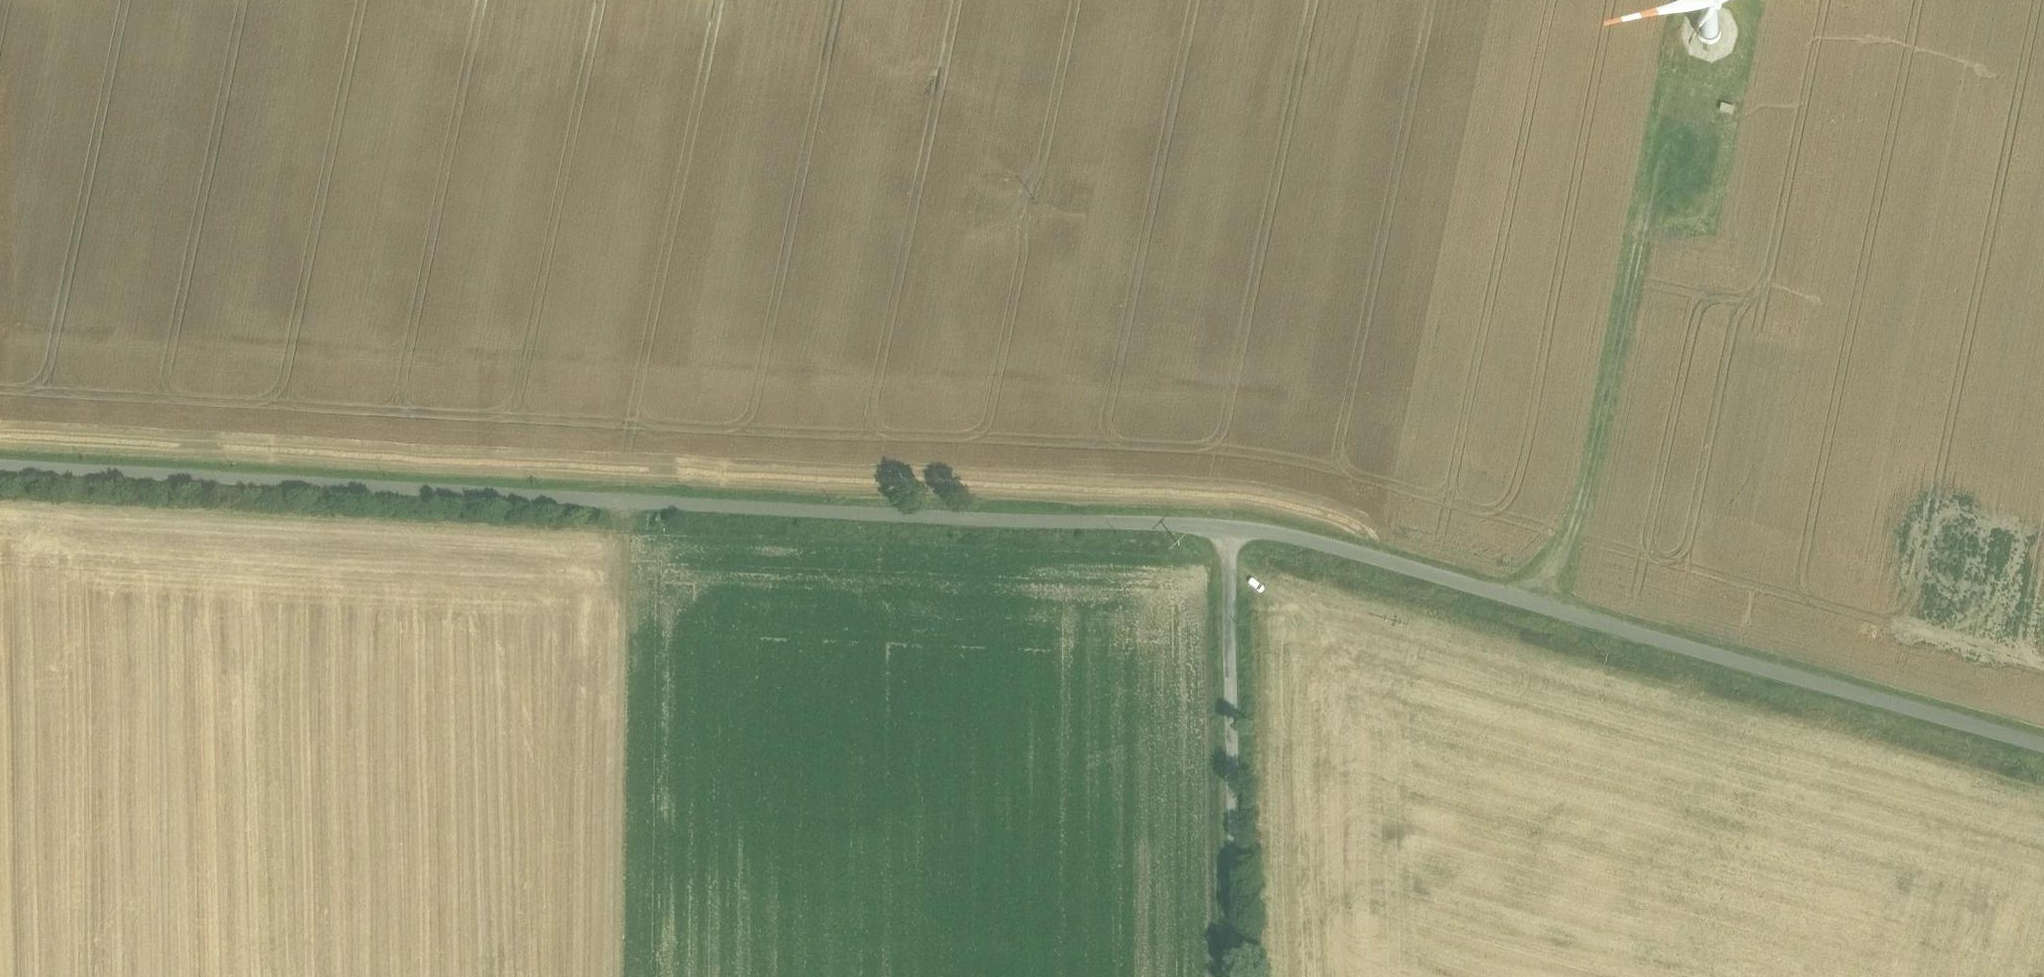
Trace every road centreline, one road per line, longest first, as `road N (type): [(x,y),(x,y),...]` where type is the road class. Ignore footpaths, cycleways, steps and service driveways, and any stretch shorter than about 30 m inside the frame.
road 1 (unclassified): [(2043,750),(1236,531),(0,470)]
road 2 (track): [(1689,79),(1561,619)]

